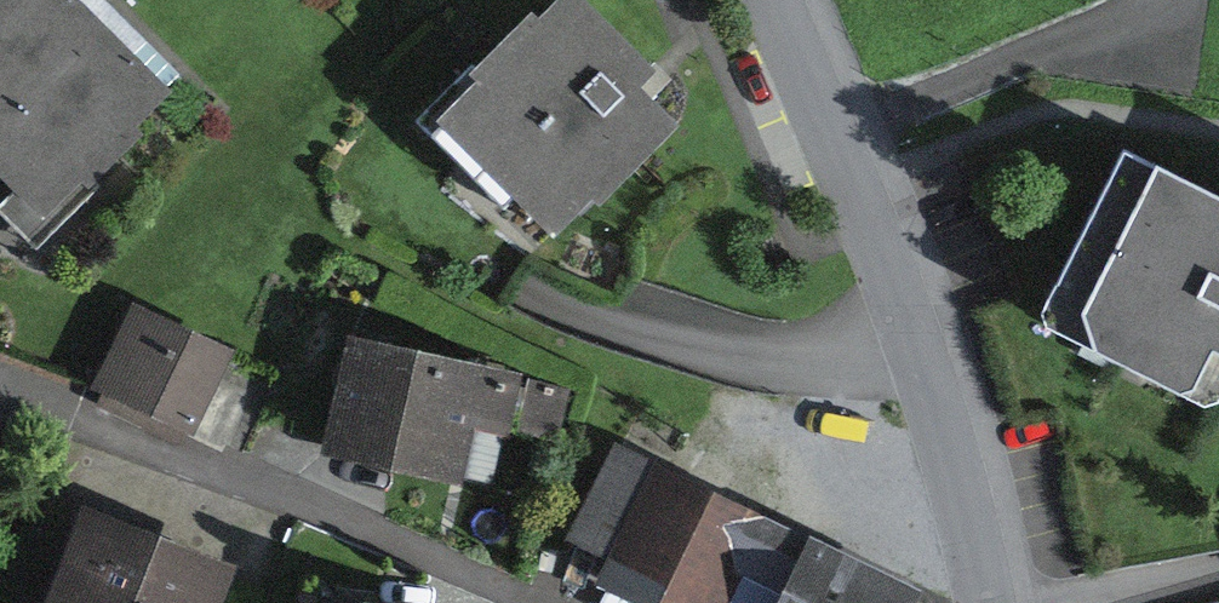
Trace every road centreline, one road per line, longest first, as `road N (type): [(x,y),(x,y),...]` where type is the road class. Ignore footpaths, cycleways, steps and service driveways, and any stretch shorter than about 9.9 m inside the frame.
road 1 (residential): [(986,602),(919,341),(781,0)]
road 2 (residential): [(0,377),(382,535),(522,602)]
road 3 (track): [(1159,0),(833,131)]

